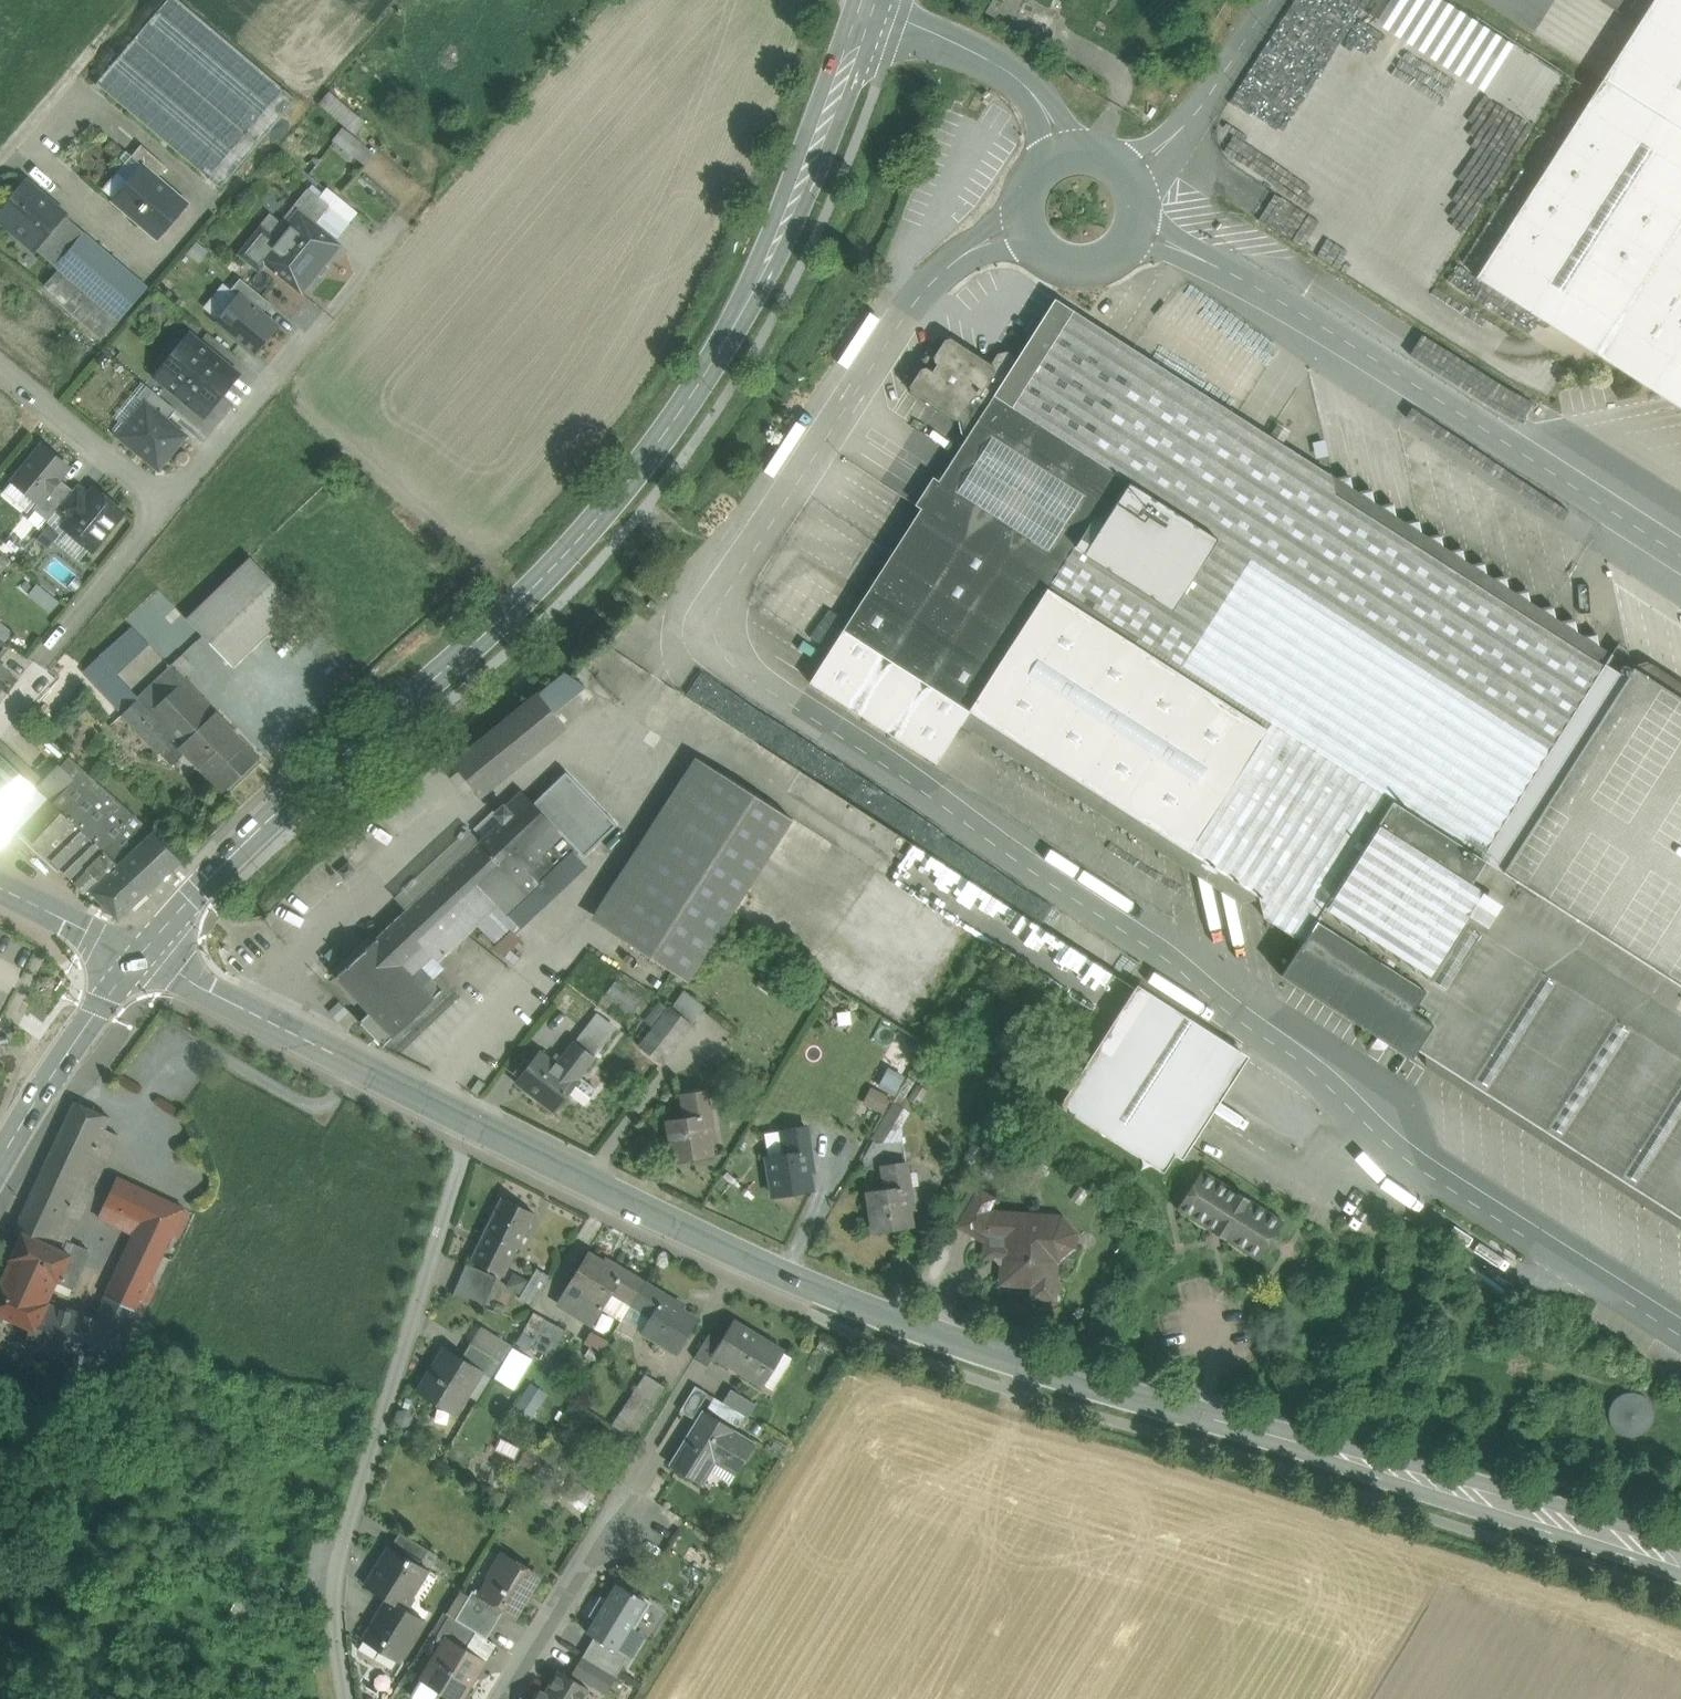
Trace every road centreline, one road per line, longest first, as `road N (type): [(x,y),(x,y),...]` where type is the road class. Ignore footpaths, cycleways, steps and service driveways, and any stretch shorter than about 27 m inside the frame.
road 1 (tertiary): [(1680,1560),(941,1336),(742,1256),(478,1126)]
road 2 (secondary): [(874,0),(777,250),(737,331),(666,435),(535,587),(402,714),(266,823),(140,954)]
road 3 (residential): [(478,1126),(358,1494),(338,1609),(350,1698)]
road 4 (tertiary): [(478,1126),(140,954)]
road 5 (residential): [(173,504),(407,231)]
road 6 (secondary): [(140,954),(69,1048),(0,1162)]
road 7 (residential): [(508,1698),(586,1561),(634,1517)]
road 8 (residential): [(0,364),(173,504)]
road 9 (residential): [(173,504),(39,663)]
road 10 (secondary): [(140,954),(0,886)]

